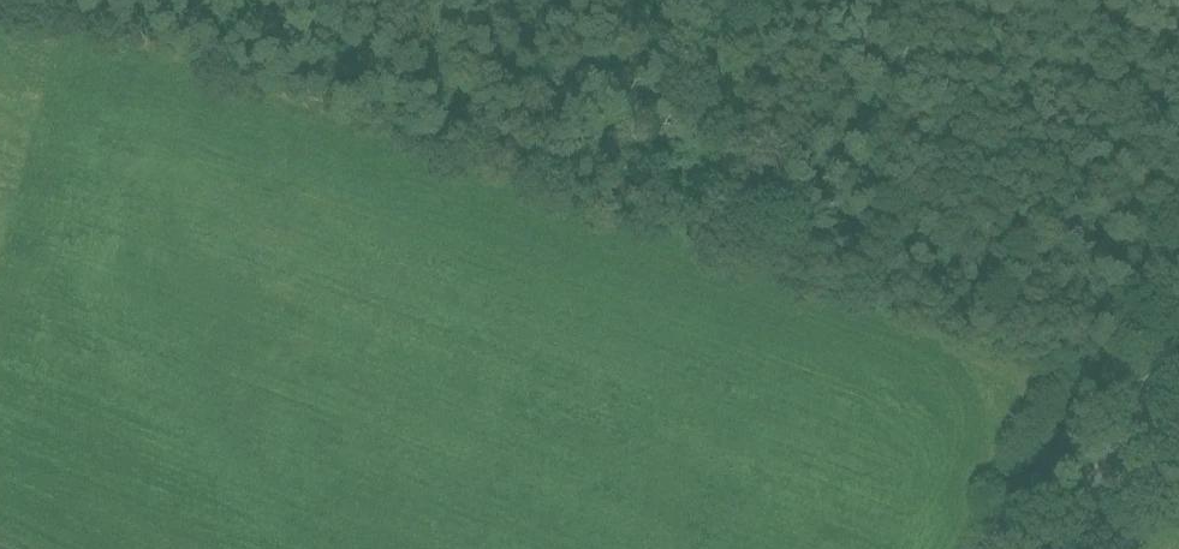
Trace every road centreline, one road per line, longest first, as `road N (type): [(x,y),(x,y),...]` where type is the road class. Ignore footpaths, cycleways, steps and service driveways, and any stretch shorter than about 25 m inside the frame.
road 1 (tertiary): [(1065,548),(1178,346)]

